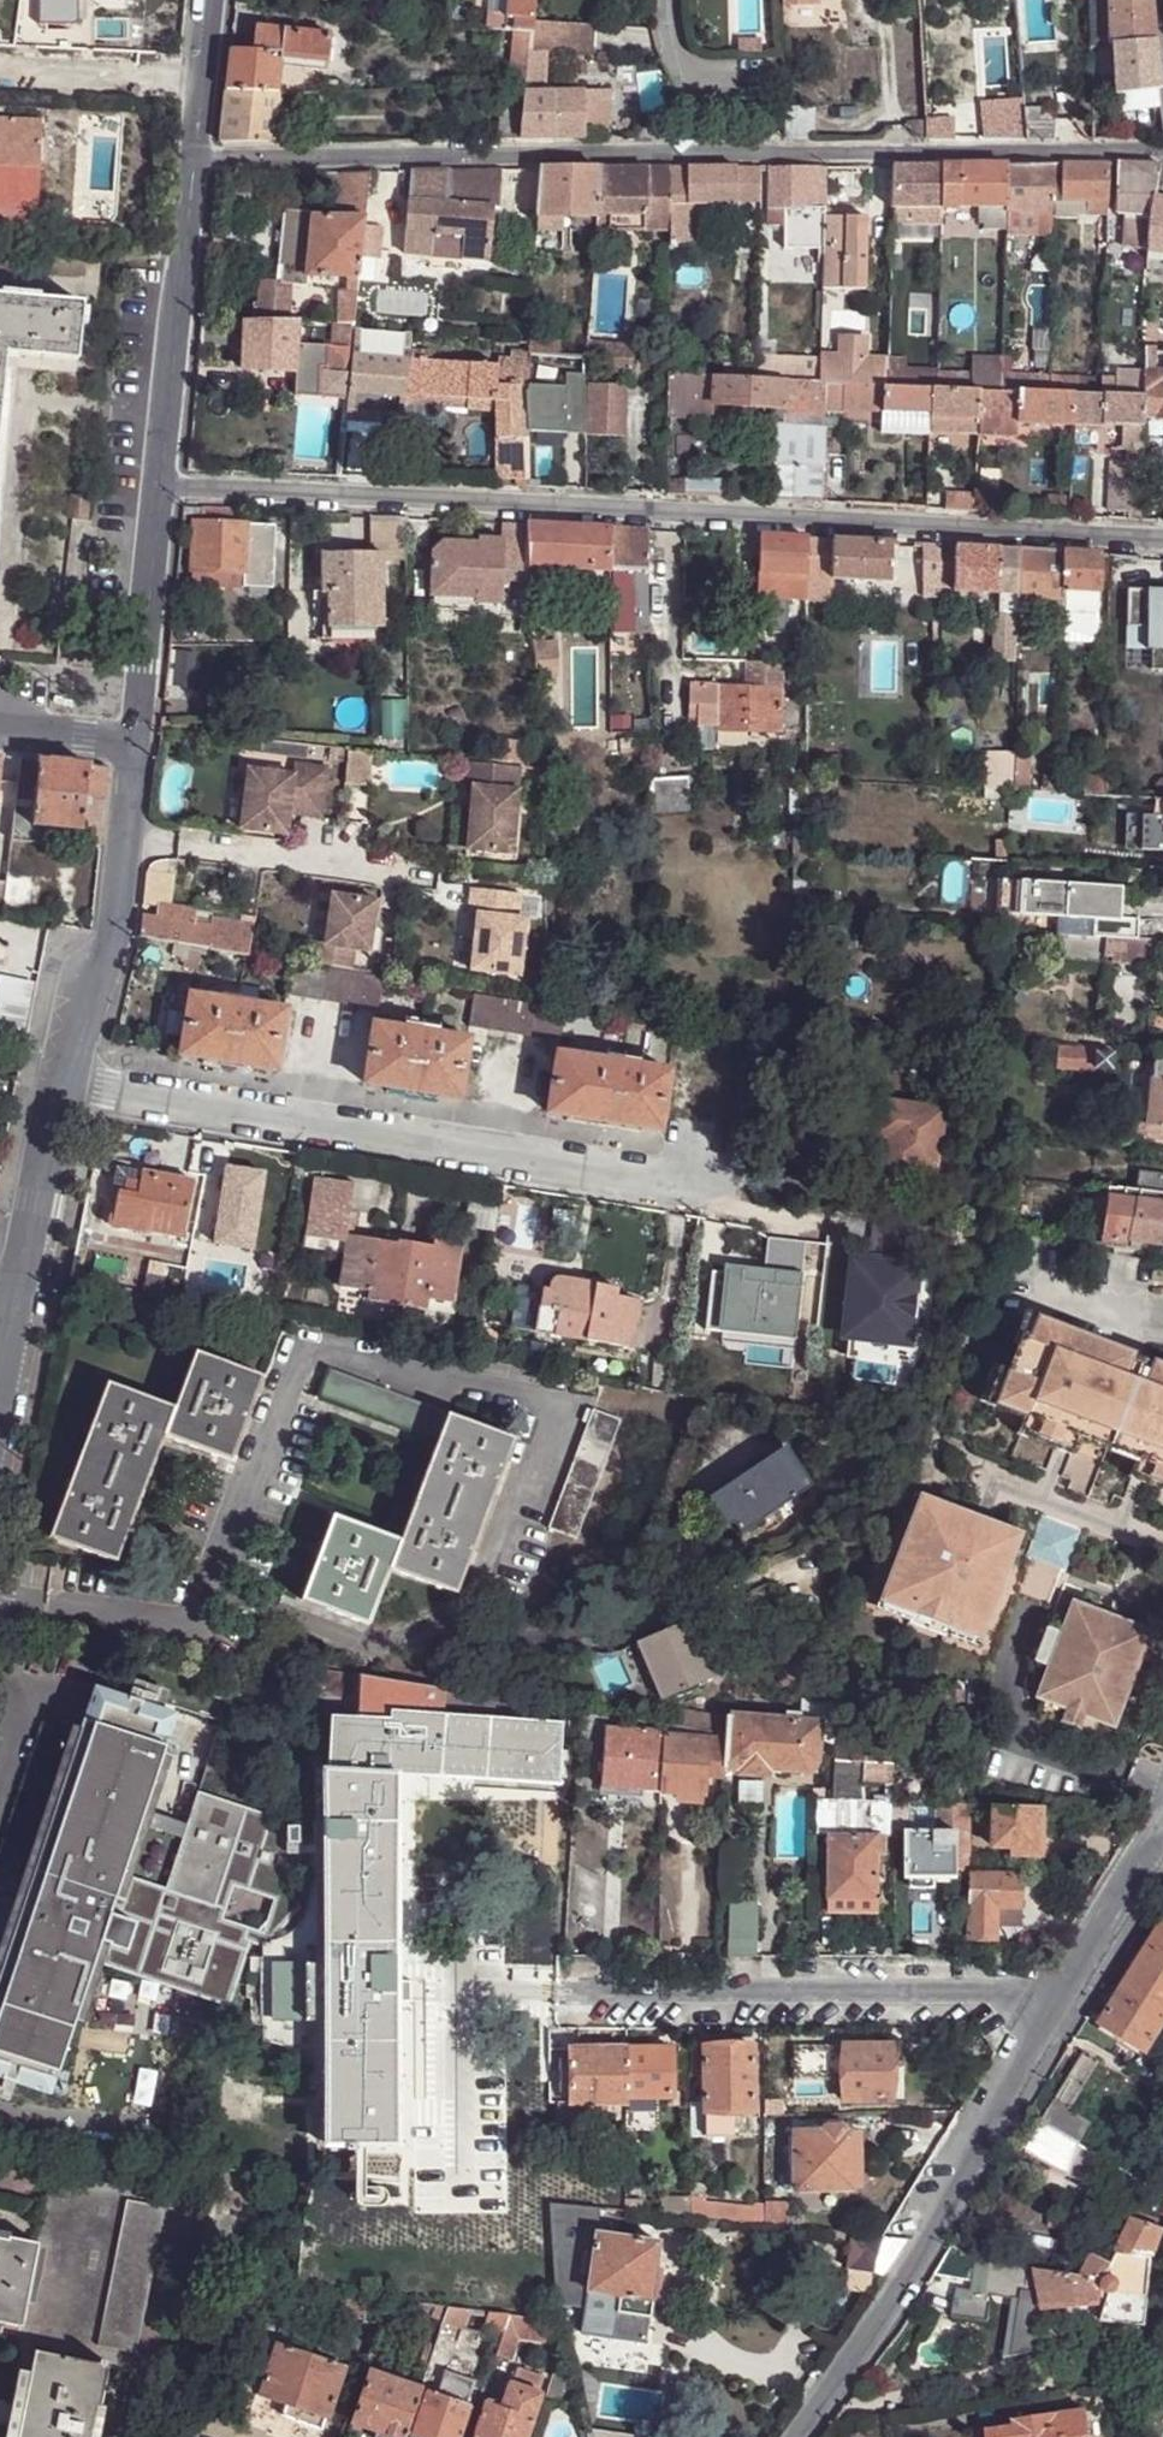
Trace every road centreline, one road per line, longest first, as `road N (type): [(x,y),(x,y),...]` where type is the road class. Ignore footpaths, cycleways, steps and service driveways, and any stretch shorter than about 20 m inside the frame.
road 1 (residential): [(158,487),(1162,542)]
road 2 (unclassified): [(1162,158),(192,159)]
road 3 (residential): [(136,749),(114,939),(79,998),(13,1315)]
road 4 (residential): [(798,2436),(932,2241),(944,2197),(1062,2000)]
road 5 (residential): [(1062,2000),(555,1995)]
road 6 (residential): [(192,159),(158,487)]
road 7 (residential): [(158,487),(136,749)]
road 8 (residential): [(1062,2000),(1162,1840)]
road 9 (residential): [(211,0),(192,159)]
road 10 (residential): [(136,749),(0,735)]

